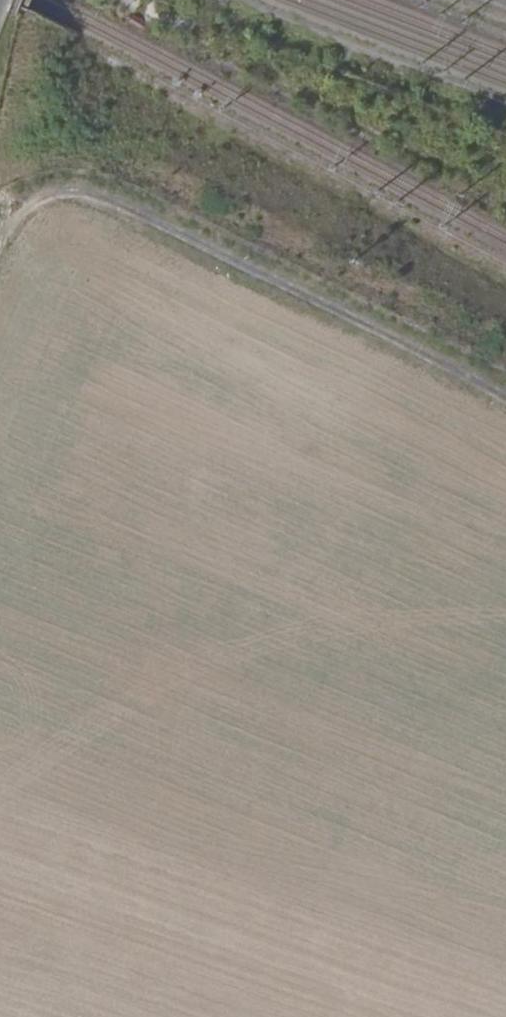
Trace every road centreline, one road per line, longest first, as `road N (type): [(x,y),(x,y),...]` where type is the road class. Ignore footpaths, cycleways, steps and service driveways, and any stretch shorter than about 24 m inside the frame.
road 1 (primary): [(0,405),(505,569)]

